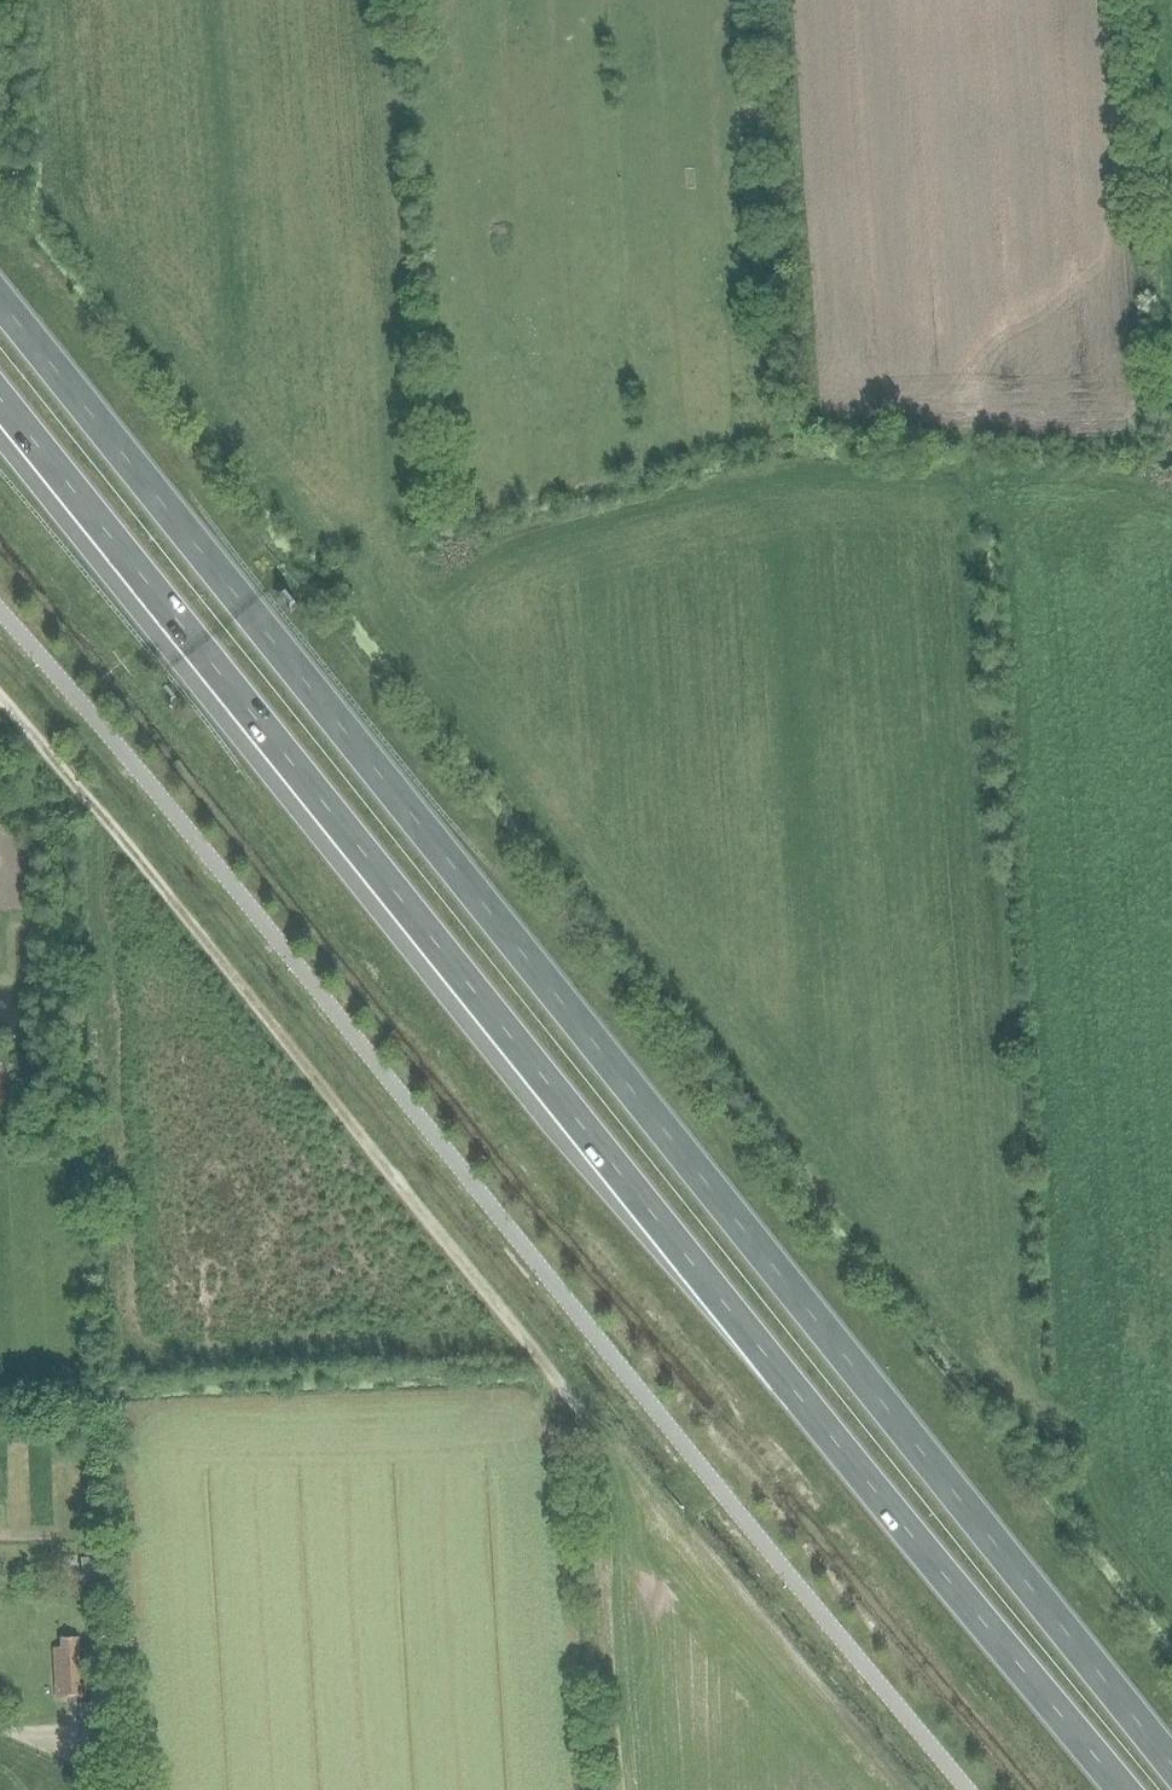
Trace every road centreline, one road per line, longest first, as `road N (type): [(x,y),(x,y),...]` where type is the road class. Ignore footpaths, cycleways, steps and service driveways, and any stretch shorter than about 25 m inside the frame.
road 1 (trunk): [(1171,1767),(0,303)]
road 2 (trunk): [(0,401),(1119,1789)]
road 3 (track): [(0,702),(577,1411)]

